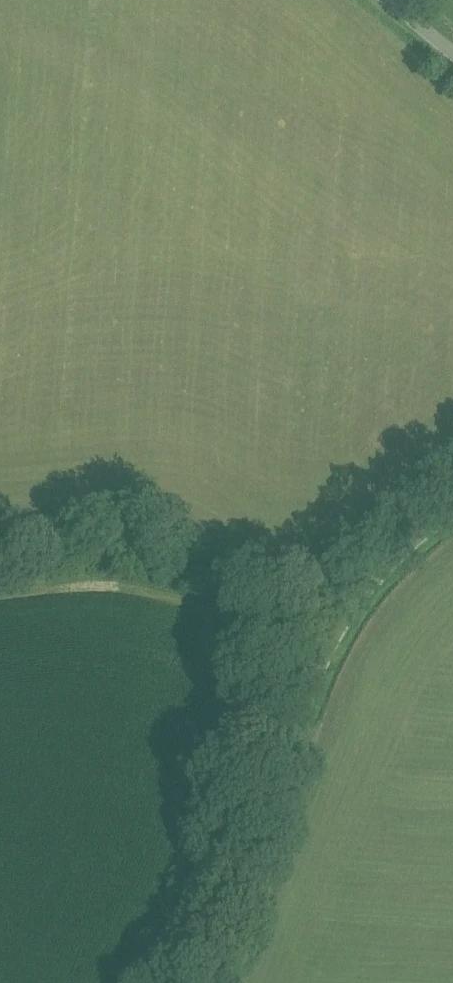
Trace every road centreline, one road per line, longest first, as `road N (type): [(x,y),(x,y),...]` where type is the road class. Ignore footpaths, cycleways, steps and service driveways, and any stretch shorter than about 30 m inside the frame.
road 1 (unclassified): [(200,982),(322,673),(362,602),(452,517)]
road 2 (track): [(0,586),(91,575),(147,579),(208,597),(322,673)]

